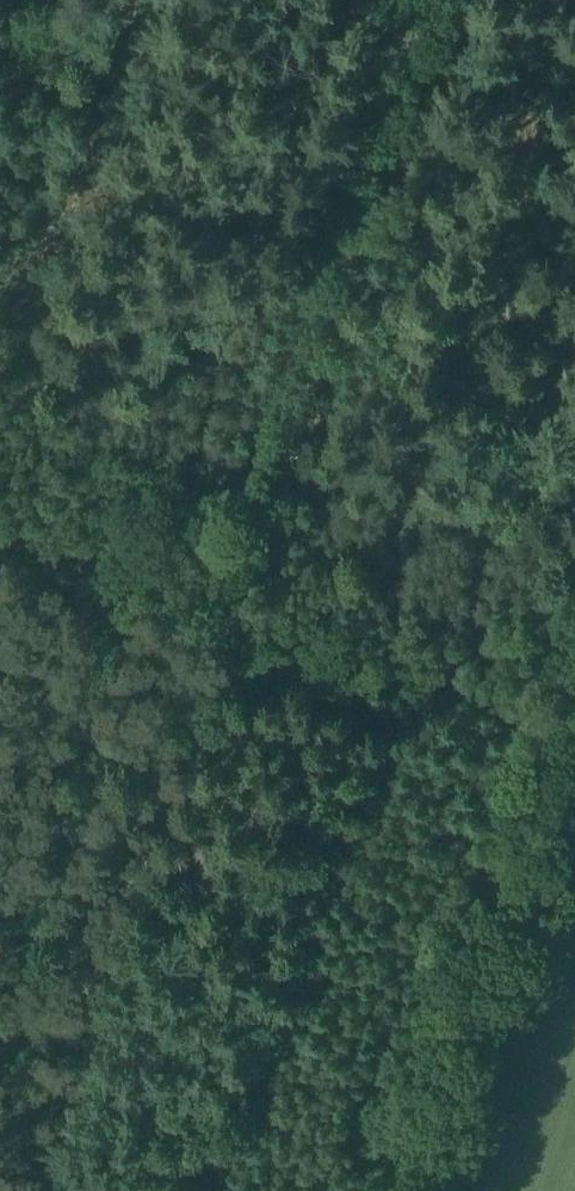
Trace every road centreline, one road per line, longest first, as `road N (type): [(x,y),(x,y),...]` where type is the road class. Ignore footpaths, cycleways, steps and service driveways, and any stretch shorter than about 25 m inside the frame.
road 1 (track): [(574,579),(354,1190)]
road 2 (track): [(0,412),(147,554),(202,585),(530,701)]
road 3 (track): [(60,0),(0,166)]

